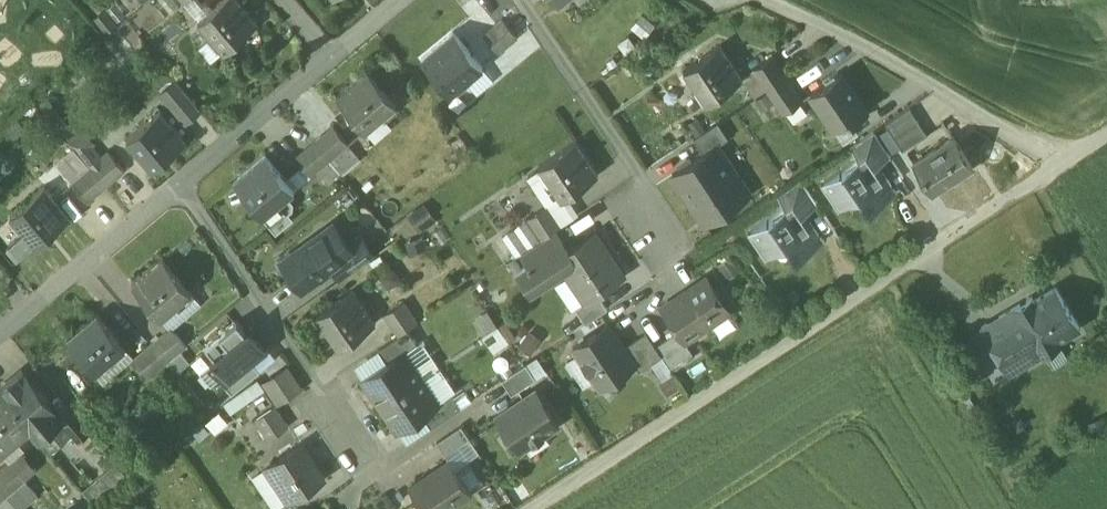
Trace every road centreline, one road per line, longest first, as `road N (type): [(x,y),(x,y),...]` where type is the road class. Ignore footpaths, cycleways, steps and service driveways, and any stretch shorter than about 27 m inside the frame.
road 1 (unclassified): [(1061,165),(532,508)]
road 2 (unclassified): [(1061,165),(793,6),(769,0)]
road 3 (residential): [(348,437),(182,183)]
road 4 (residential): [(673,217),(525,0)]
road 5 (residential): [(182,183),(0,331)]
road 6 (residential): [(331,54),(182,183)]

